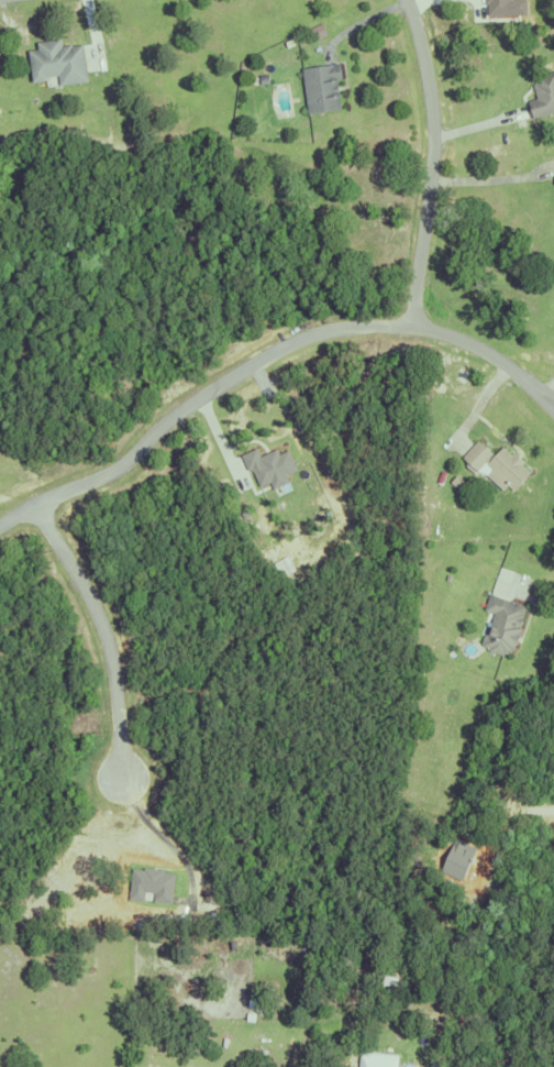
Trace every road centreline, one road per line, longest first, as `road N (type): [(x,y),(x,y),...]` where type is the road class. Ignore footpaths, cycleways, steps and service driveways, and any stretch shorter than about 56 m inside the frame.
road 1 (residential): [(0,525),(114,469),(188,403),(281,344),(406,321)]
road 2 (residential): [(406,321),(430,147),(401,0)]
road 3 (residential): [(122,783),(110,646),(41,502)]
road 4 (residential): [(553,410),(406,321)]

